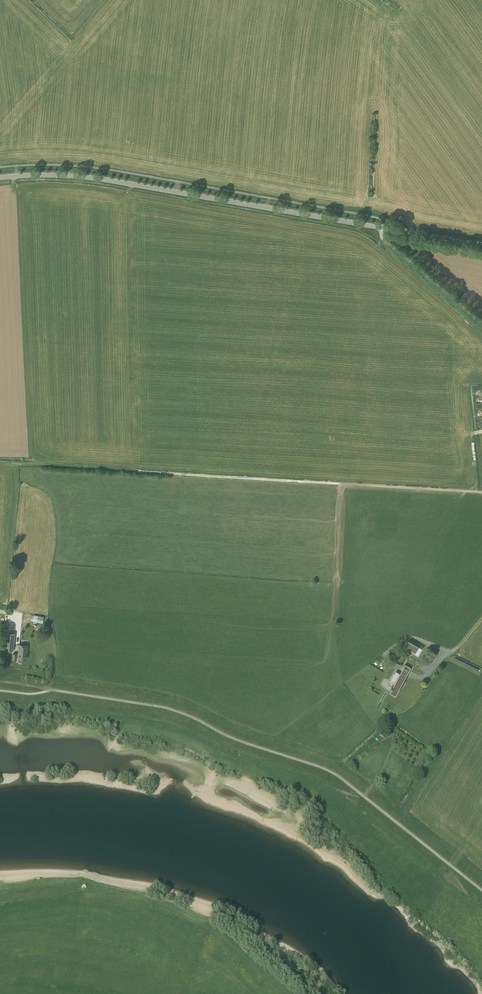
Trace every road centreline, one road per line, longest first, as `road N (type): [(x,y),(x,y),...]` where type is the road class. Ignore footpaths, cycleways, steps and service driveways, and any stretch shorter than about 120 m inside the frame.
road 1 (tertiary): [(0,179),(121,183),(481,246)]

